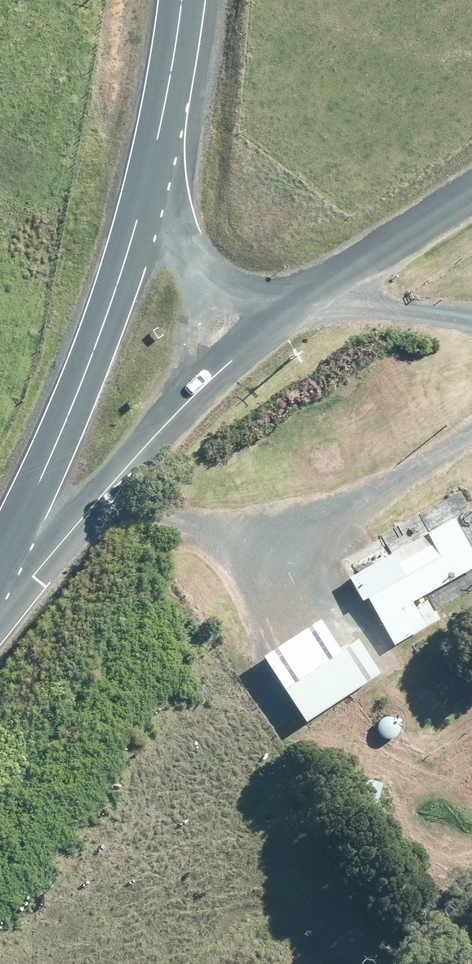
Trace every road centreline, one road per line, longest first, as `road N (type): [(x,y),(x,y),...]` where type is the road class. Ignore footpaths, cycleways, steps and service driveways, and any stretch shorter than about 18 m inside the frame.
road 1 (tertiary): [(146,193),(90,358),(0,565)]
road 2 (unclassified): [(0,612),(140,448),(266,328)]
road 3 (unclassified): [(266,328),(471,192)]
road 4 (tertiary): [(182,0),(146,193)]
road 5 (unclassified): [(146,193),(186,255),(266,328)]

